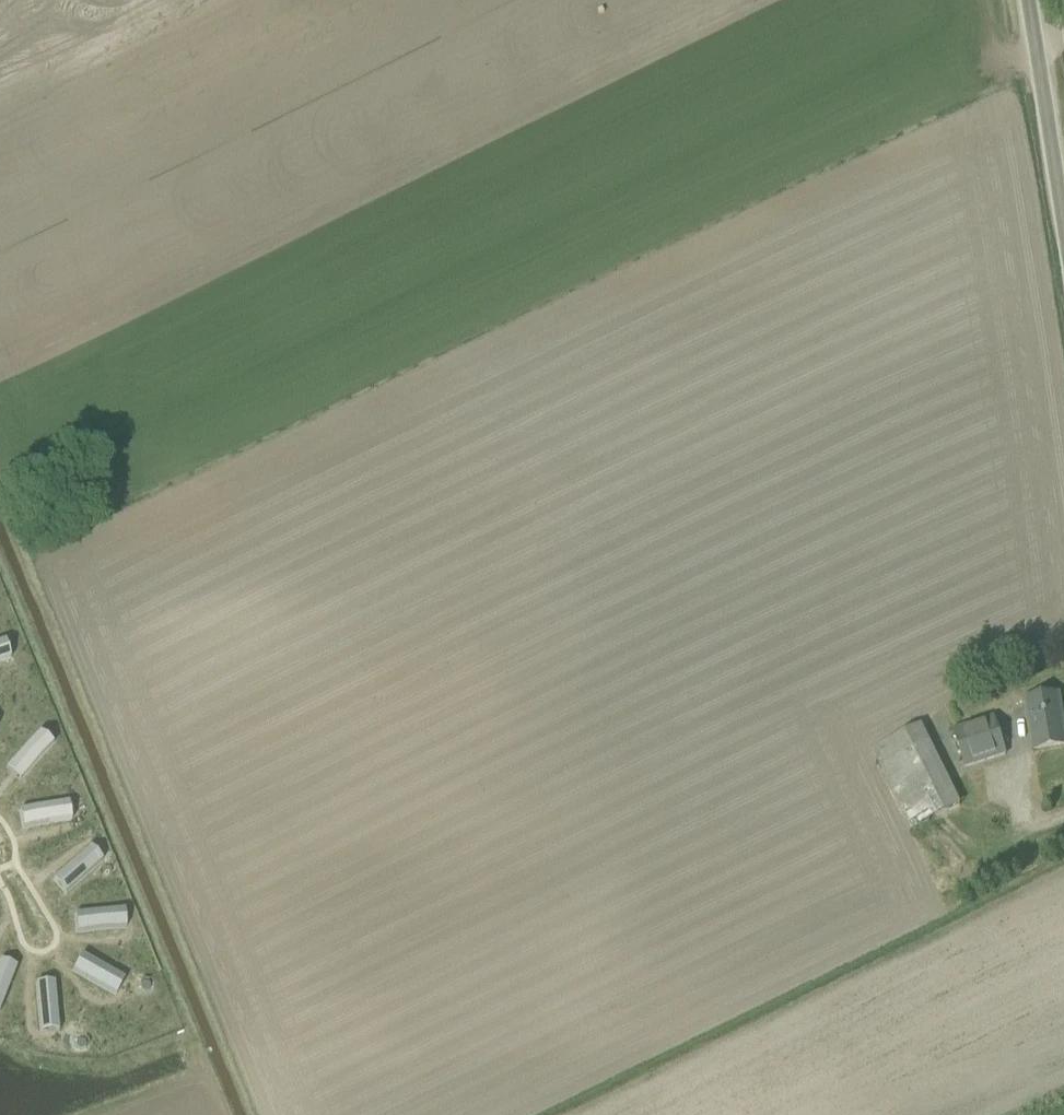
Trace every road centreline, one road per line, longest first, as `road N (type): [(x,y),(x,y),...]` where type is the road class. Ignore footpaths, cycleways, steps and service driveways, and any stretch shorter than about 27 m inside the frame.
road 1 (unclassified): [(1063,225),(1030,0)]
road 2 (track): [(907,750),(953,836),(987,843),(1041,824)]

